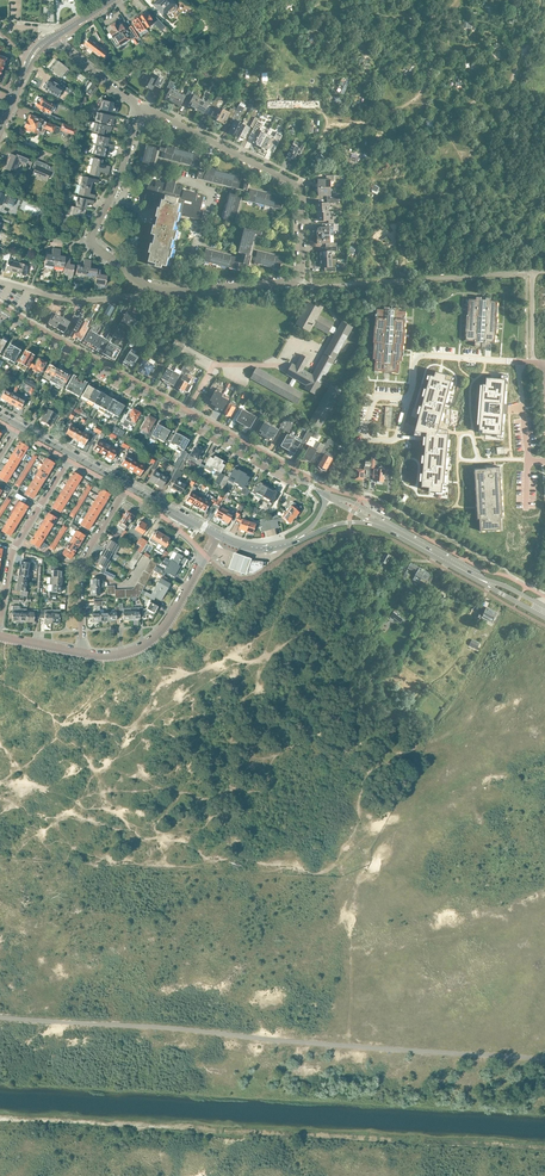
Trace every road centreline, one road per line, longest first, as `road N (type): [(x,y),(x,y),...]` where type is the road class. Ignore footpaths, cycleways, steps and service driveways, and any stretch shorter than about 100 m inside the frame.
road 1 (track): [(0,1017),(544,1058)]
road 2 (primary): [(328,495),(0,310)]
road 3 (residential): [(300,279),(300,188),(140,105)]
road 4 (residential): [(148,287),(92,242),(140,105)]
road 5 (tertiary): [(84,653),(126,652),(155,637),(217,535)]
road 6 (residential): [(532,363),(418,355),(409,398),(374,401)]
road 7 (residential): [(0,627),(13,554),(73,455)]
road 8 (residential): [(84,653),(86,553),(129,486)]
road 9 (residential): [(148,287),(132,298),(82,301),(0,281)]
road 10 (residential): [(300,279),(148,287)]

